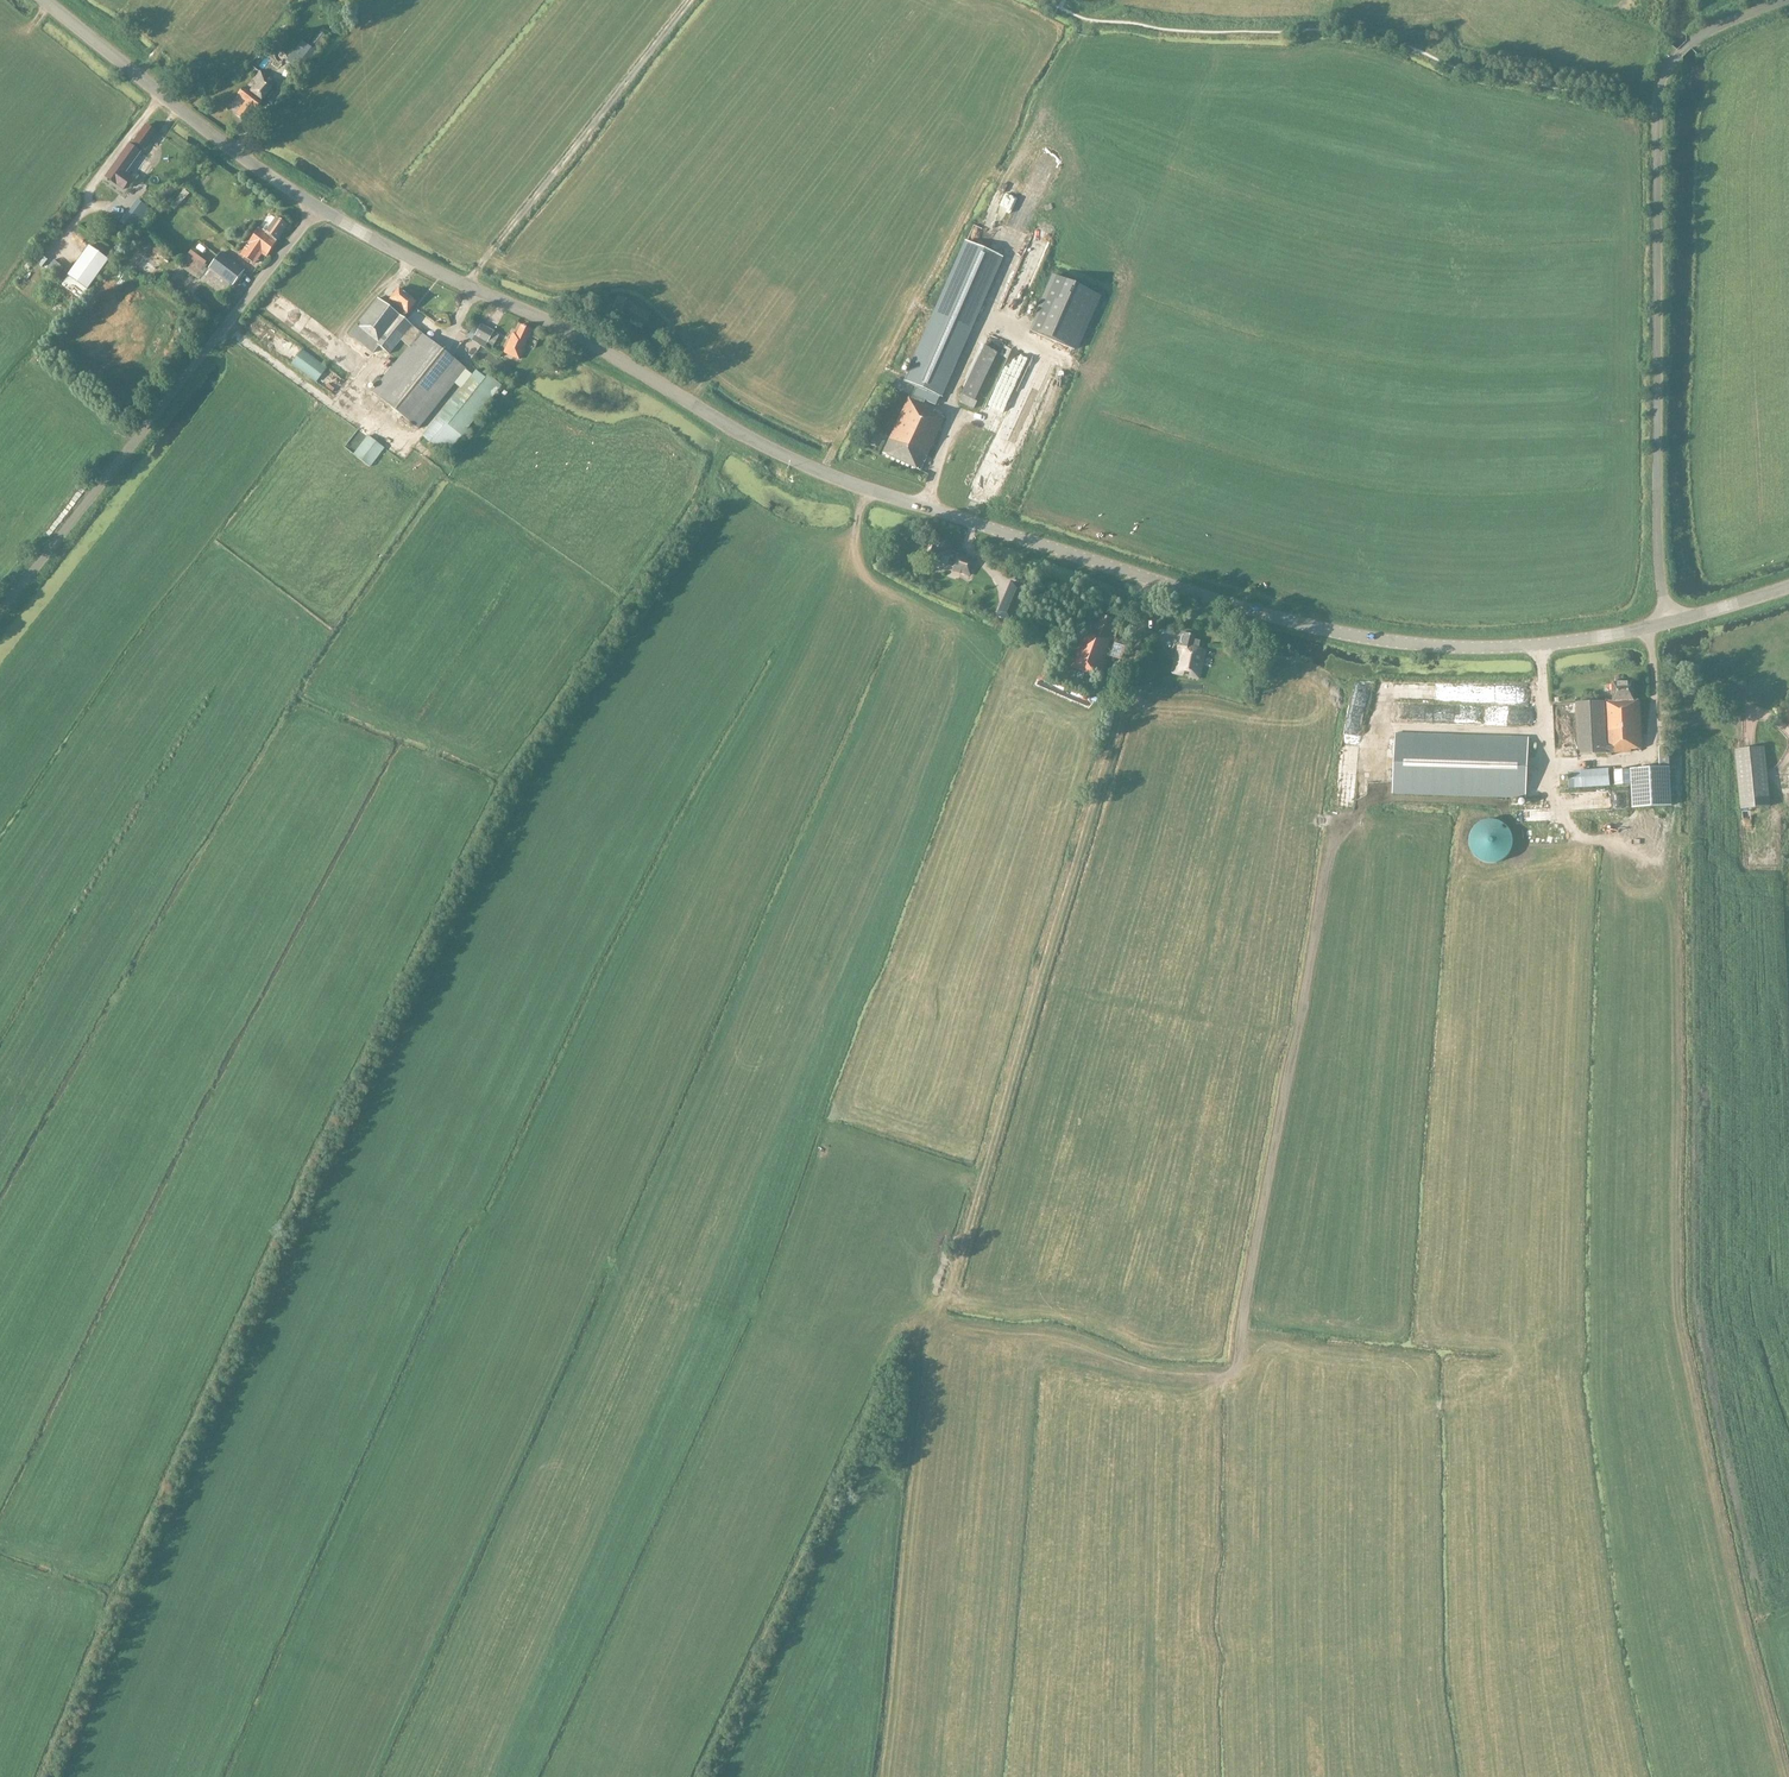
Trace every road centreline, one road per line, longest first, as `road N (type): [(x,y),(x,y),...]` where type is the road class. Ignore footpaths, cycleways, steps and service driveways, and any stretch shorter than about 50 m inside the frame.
road 1 (tertiary): [(1669,624),(1543,647),(1434,648),(1340,636),(1157,583),(768,451),(573,337),(317,208)]
road 2 (track): [(943,1310),(1157,583)]
road 3 (unclassified): [(1669,624),(1657,534),(1658,90),(1695,40),(1787,0)]
road 4 (unclassified): [(0,610),(317,208)]
road 5 (track): [(464,285),(689,0)]
road 6 (tertiary): [(317,208),(45,0)]
road 7 (tertiary): [(1669,624),(1788,587)]

